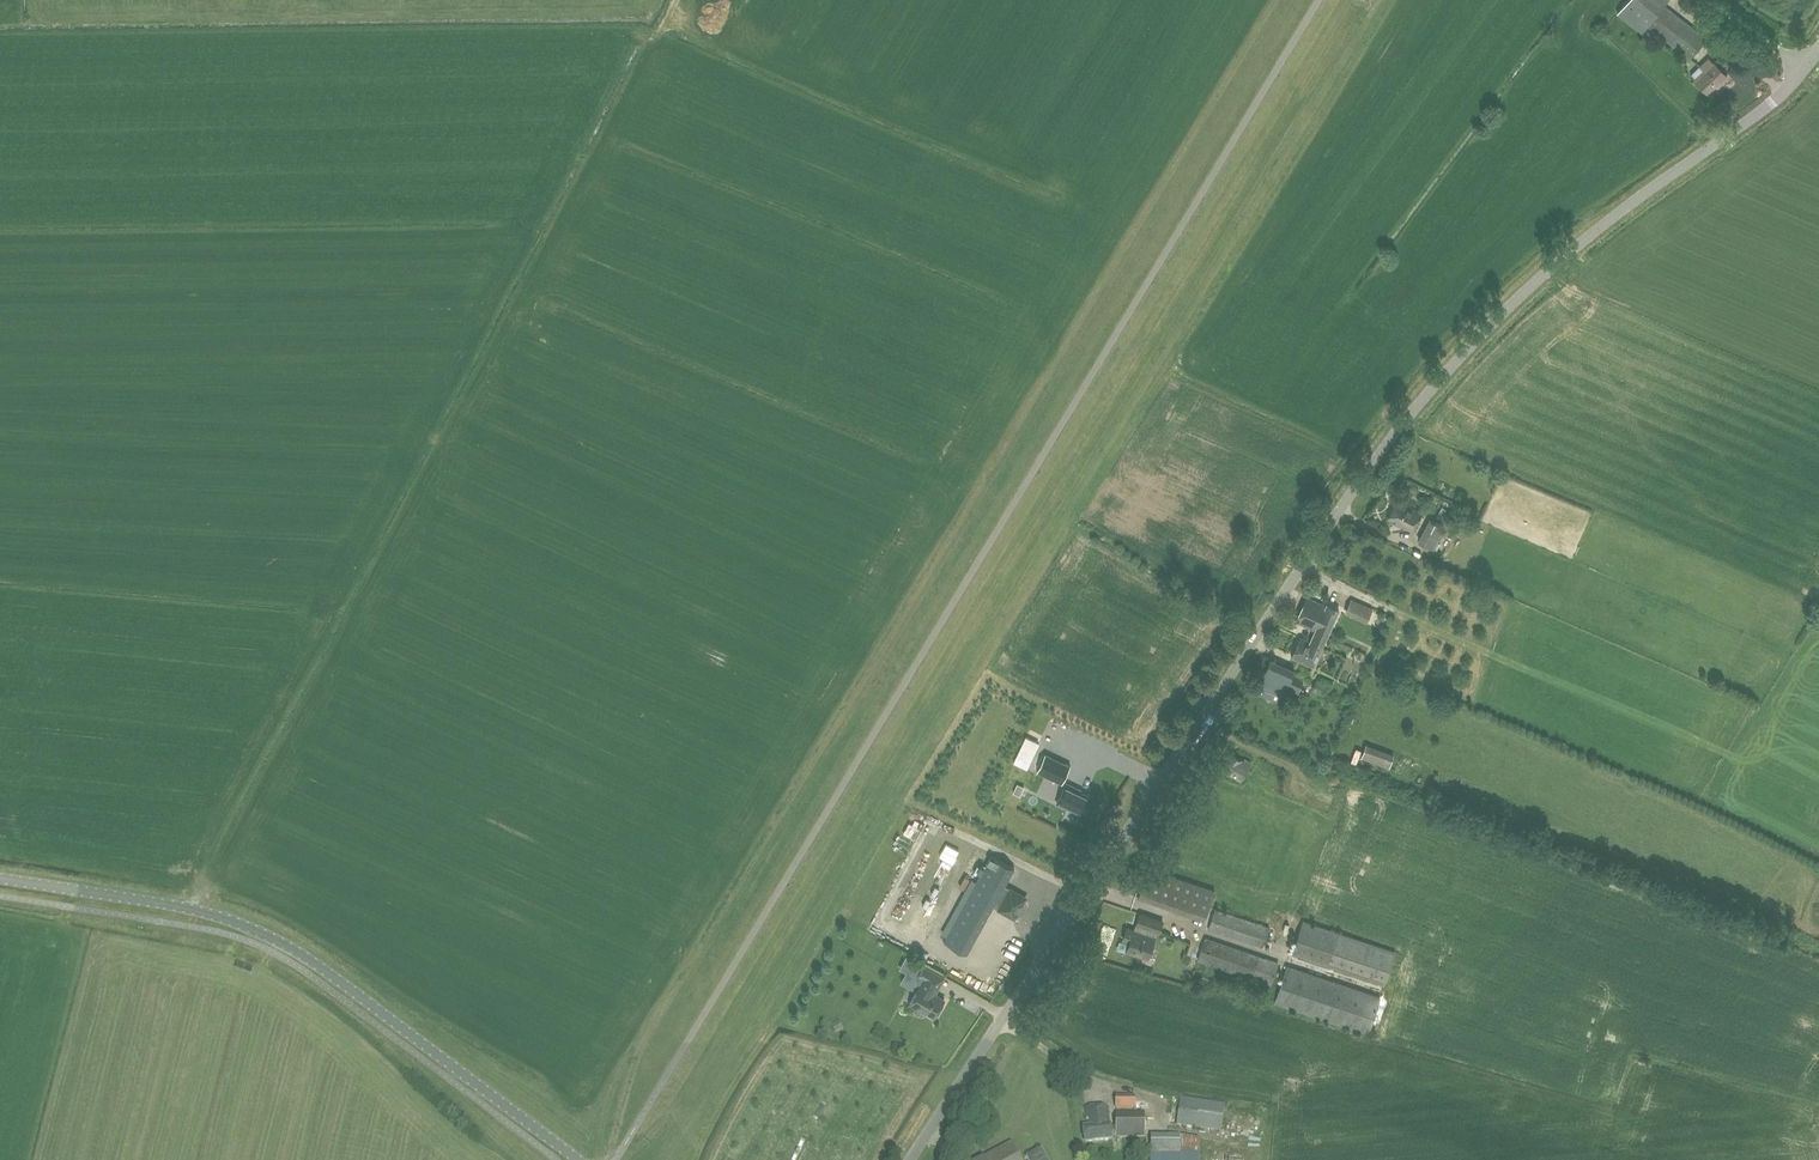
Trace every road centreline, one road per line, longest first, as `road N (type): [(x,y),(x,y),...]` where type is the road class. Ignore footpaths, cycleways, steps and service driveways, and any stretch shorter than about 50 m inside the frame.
road 1 (tertiary): [(910,1159),(1317,544),(1427,394),(1582,241),(1751,118),(1804,68)]
road 2 (unclassified): [(578,1159),(278,941),(203,911),(0,877)]

